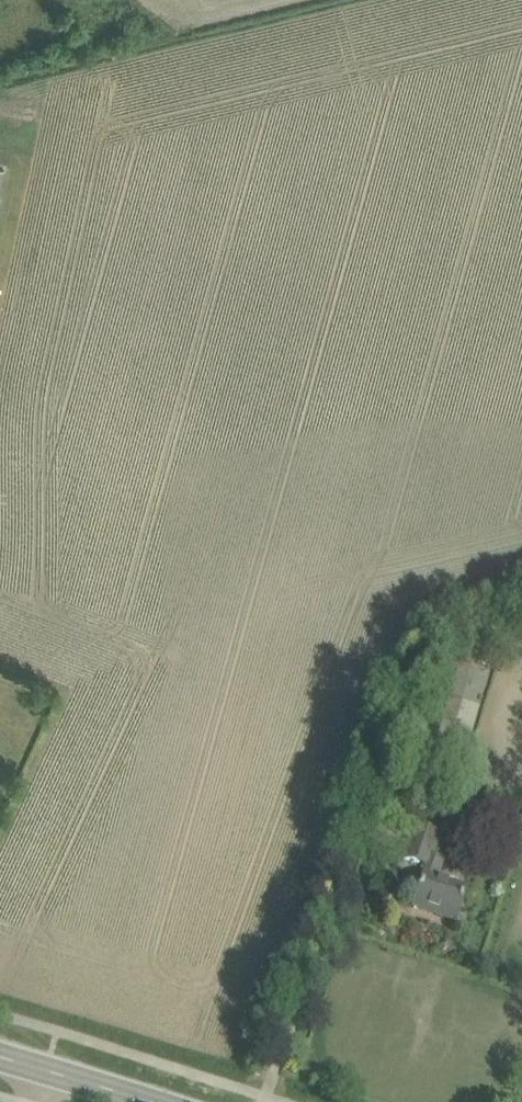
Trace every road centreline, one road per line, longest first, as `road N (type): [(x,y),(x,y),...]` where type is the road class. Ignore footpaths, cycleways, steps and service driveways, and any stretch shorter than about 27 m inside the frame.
road 1 (secondary): [(159,1101),(0,1056)]

